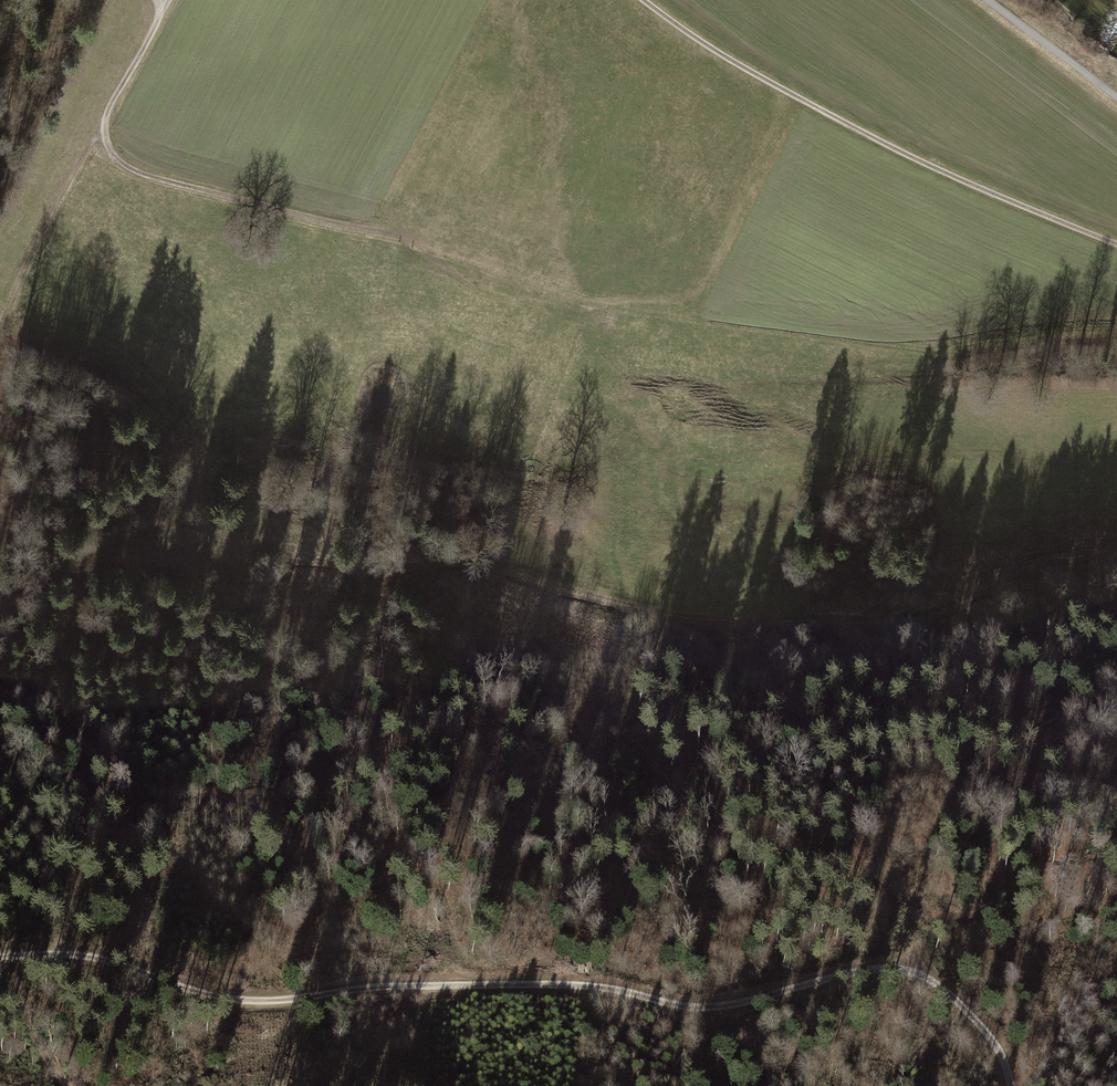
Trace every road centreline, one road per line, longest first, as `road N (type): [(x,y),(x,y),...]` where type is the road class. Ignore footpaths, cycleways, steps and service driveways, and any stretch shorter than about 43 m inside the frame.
road 1 (track): [(0,959),(96,958),(204,995),(251,1001),(367,988),(593,987),(691,1007),(859,972),(906,971),(945,991),(990,1036),(1011,1085)]
road 2 (track): [(169,0),(105,132),(124,167),(415,242),(504,302),(671,300),(693,292),(710,268),(785,93)]
road 3 (track): [(1116,562),(1087,563),(903,621),(774,627),(684,622),(480,572),(362,565)]
road 4 (track): [(640,0),(785,93),(1116,247)]
road 5 (track): [(0,621),(59,729),(97,757),(90,769),(28,802),(51,861),(40,906),(0,956)]
road 6 (track): [(105,132),(36,250),(0,341)]
road 7 (track): [(986,0),(1116,98)]
road 8 (track): [(0,965),(39,1055),(65,1085)]

